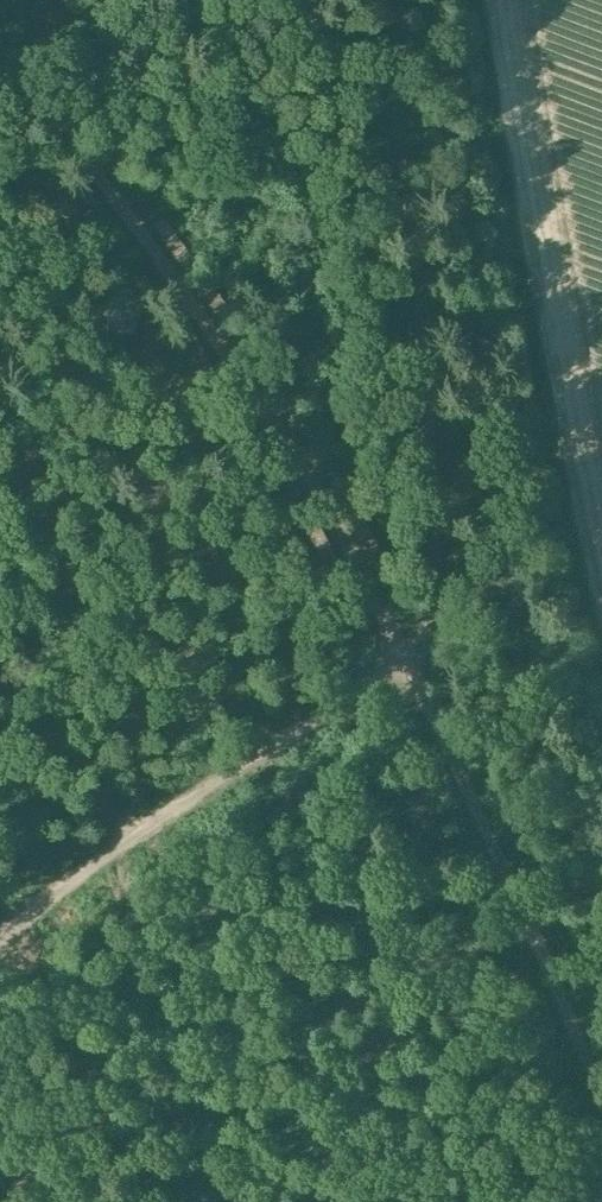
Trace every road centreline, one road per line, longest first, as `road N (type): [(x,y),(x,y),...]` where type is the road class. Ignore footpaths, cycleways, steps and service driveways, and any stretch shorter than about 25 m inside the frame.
road 1 (track): [(0,48),(120,203),(265,418),(405,664)]
road 2 (track): [(405,664),(423,644),(431,615),(434,506),(373,0)]
road 3 (track): [(498,0),(601,556)]
road 4 (track): [(0,928),(66,865),(174,802),(312,738),(405,664)]
road 5 (track): [(405,664),(601,1107)]

